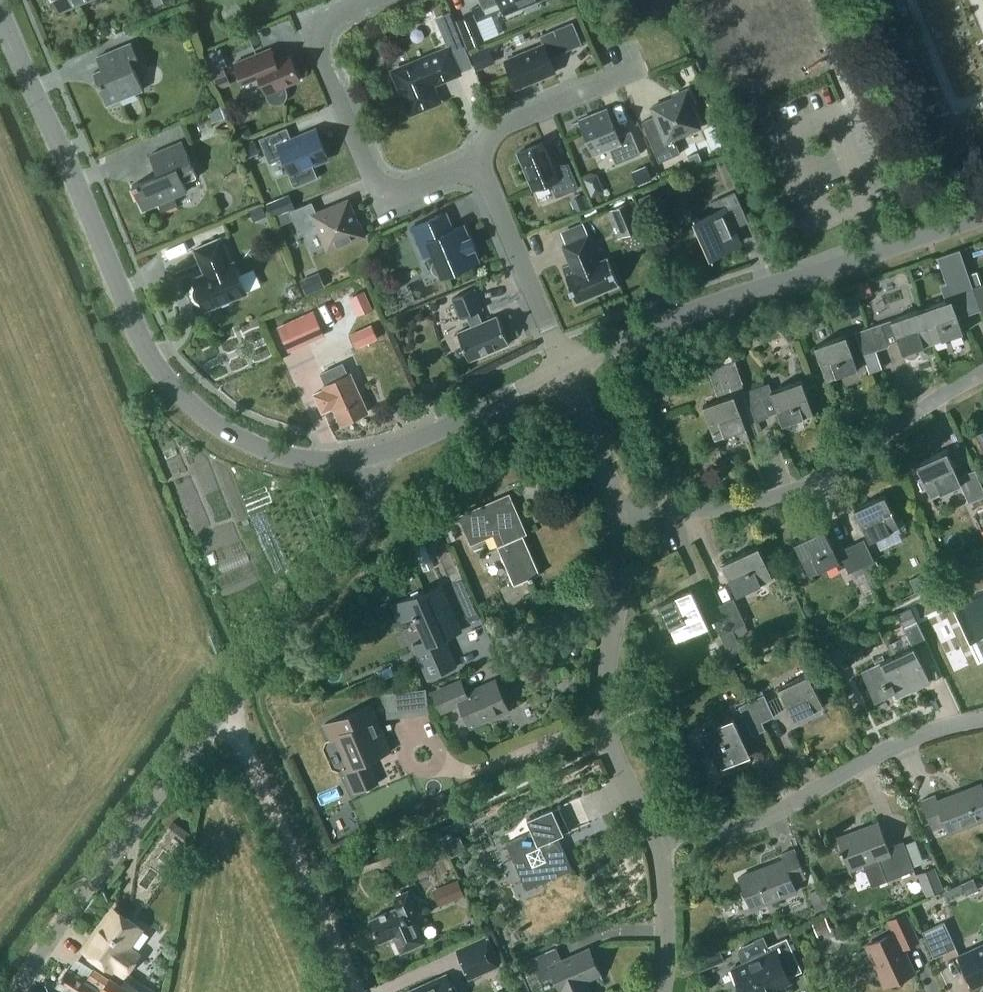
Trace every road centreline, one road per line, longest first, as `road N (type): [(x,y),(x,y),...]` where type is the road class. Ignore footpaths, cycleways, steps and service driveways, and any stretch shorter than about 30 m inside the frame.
road 1 (unclassified): [(19,991),(369,515),(372,455)]
road 2 (tertiary): [(372,455),(321,461),(273,453),(222,429),(177,393),(145,345),(0,8)]
road 3 (tertiary): [(567,368),(692,309),(982,215)]
road 4 (residential): [(618,512),(771,498),(842,464),(982,371)]
road 5 (residential): [(649,830),(703,830),(765,817),(907,738),(982,718)]
road 6 (residential): [(649,830),(605,722),(622,565),(618,512)]
road 7 (residential): [(475,170),(393,192),(375,179),(317,40),(332,15),(366,0)]
road 8 (track): [(353,991),(224,705)]
road 9 (residential): [(567,368),(492,187),(475,170)]
road 10 (tertiary): [(372,455),(567,368)]
road 11 (residential): [(475,170),(501,126),(644,66)]
road 12 (residential): [(660,991),(663,880),(649,830)]
road 13 (residential): [(618,512),(567,368)]

